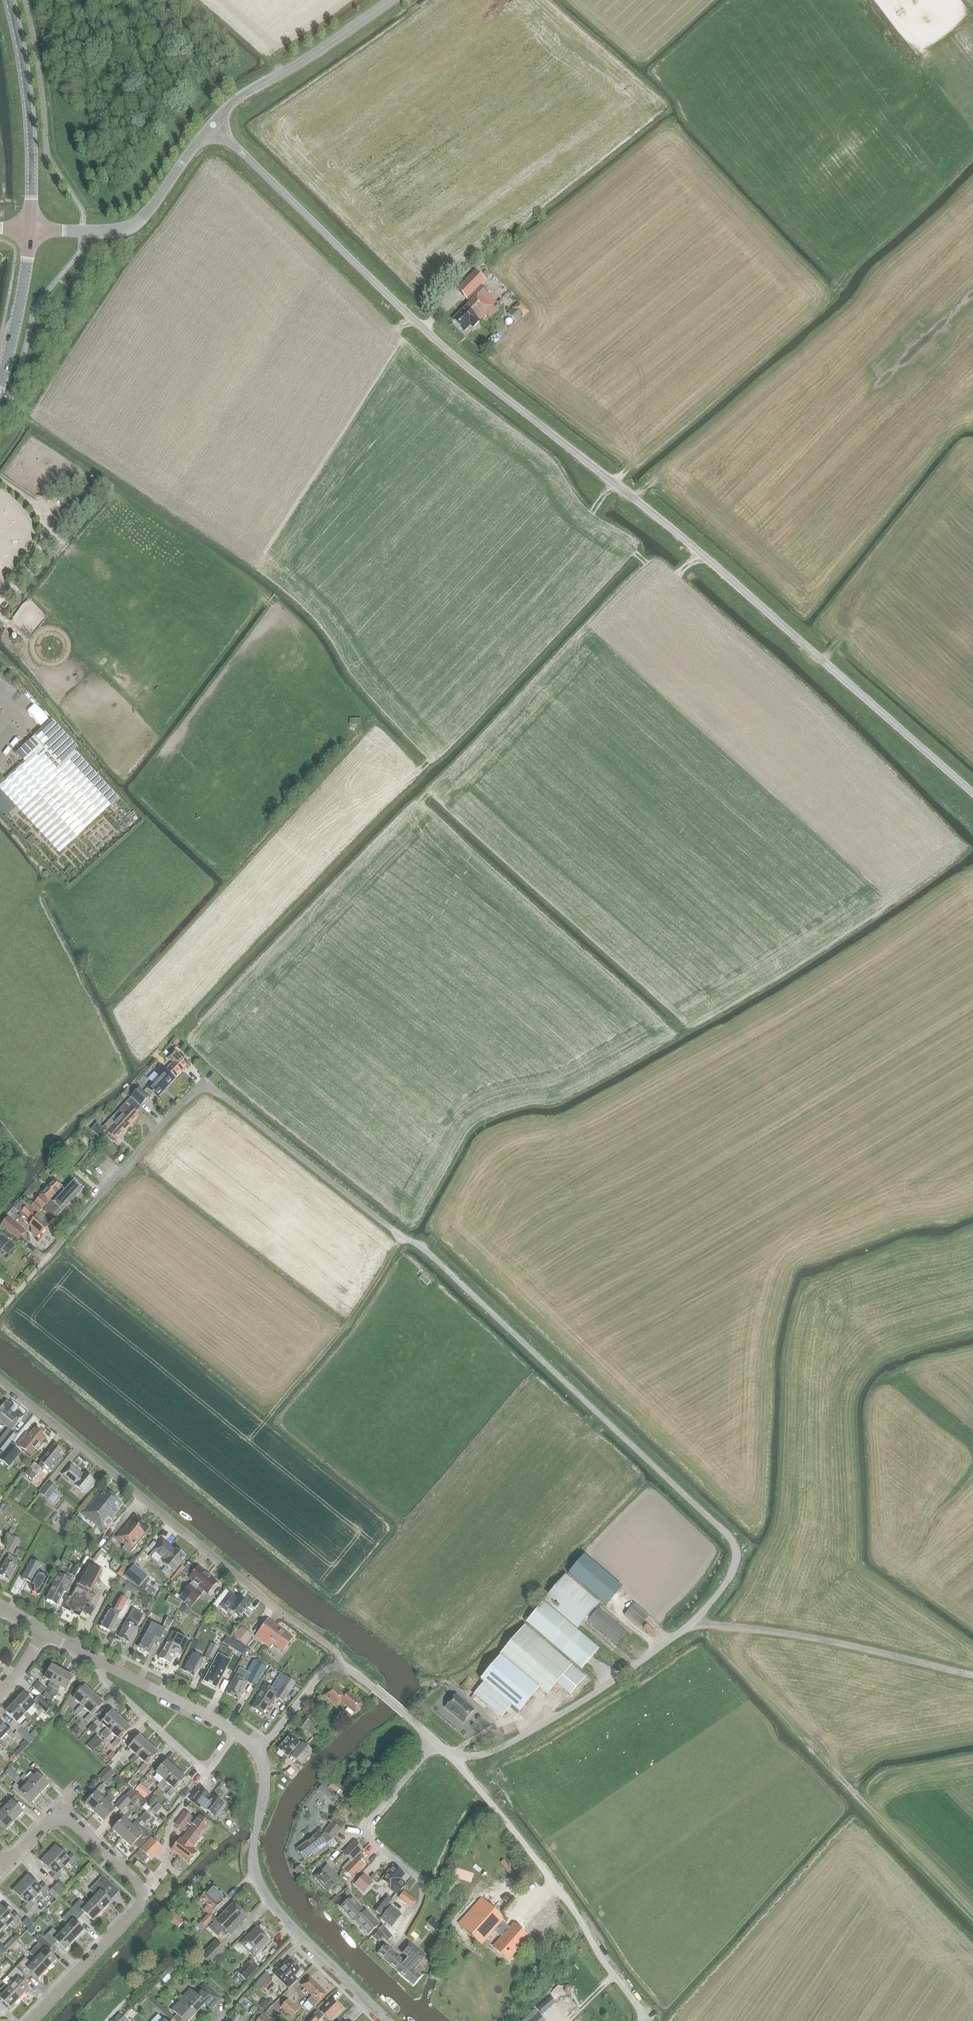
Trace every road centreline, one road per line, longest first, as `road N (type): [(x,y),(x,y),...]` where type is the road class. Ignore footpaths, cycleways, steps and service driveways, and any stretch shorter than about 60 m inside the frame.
road 1 (residential): [(450,1757),(487,1754),(634,1667),(724,1589),(735,1563),(731,1541),(428,1257),(203,1087),(0,1313)]
road 2 (unclassified): [(972,795),(702,557),(477,380),(213,124)]
road 3 (residential): [(0,1382),(337,1653)]
road 4 (tertiary): [(389,2020),(258,1882),(253,1858),(265,1782),(255,1749)]
road 5 (residential): [(641,2020),(574,1911),(450,1757)]
road 6 (residential): [(33,2020),(142,1897),(136,1881),(58,1809)]
road 7 (tertiary): [(30,230),(134,226),(213,124)]
road 8 (secondary): [(30,230),(30,124),(9,0)]
road 9 (tertiary): [(213,124),(237,99),(391,0)]
road 10 (residential): [(104,1662),(104,1679),(196,1764),(216,1760),(235,1732)]
road 11 (secondary): [(0,391),(30,230)]
road 12 (residential): [(255,1749),(335,1666),(375,1689)]
road 13 (residential): [(398,1946),(423,1885),(359,1830)]
road 14 (tertiary): [(235,1732),(104,1662)]

